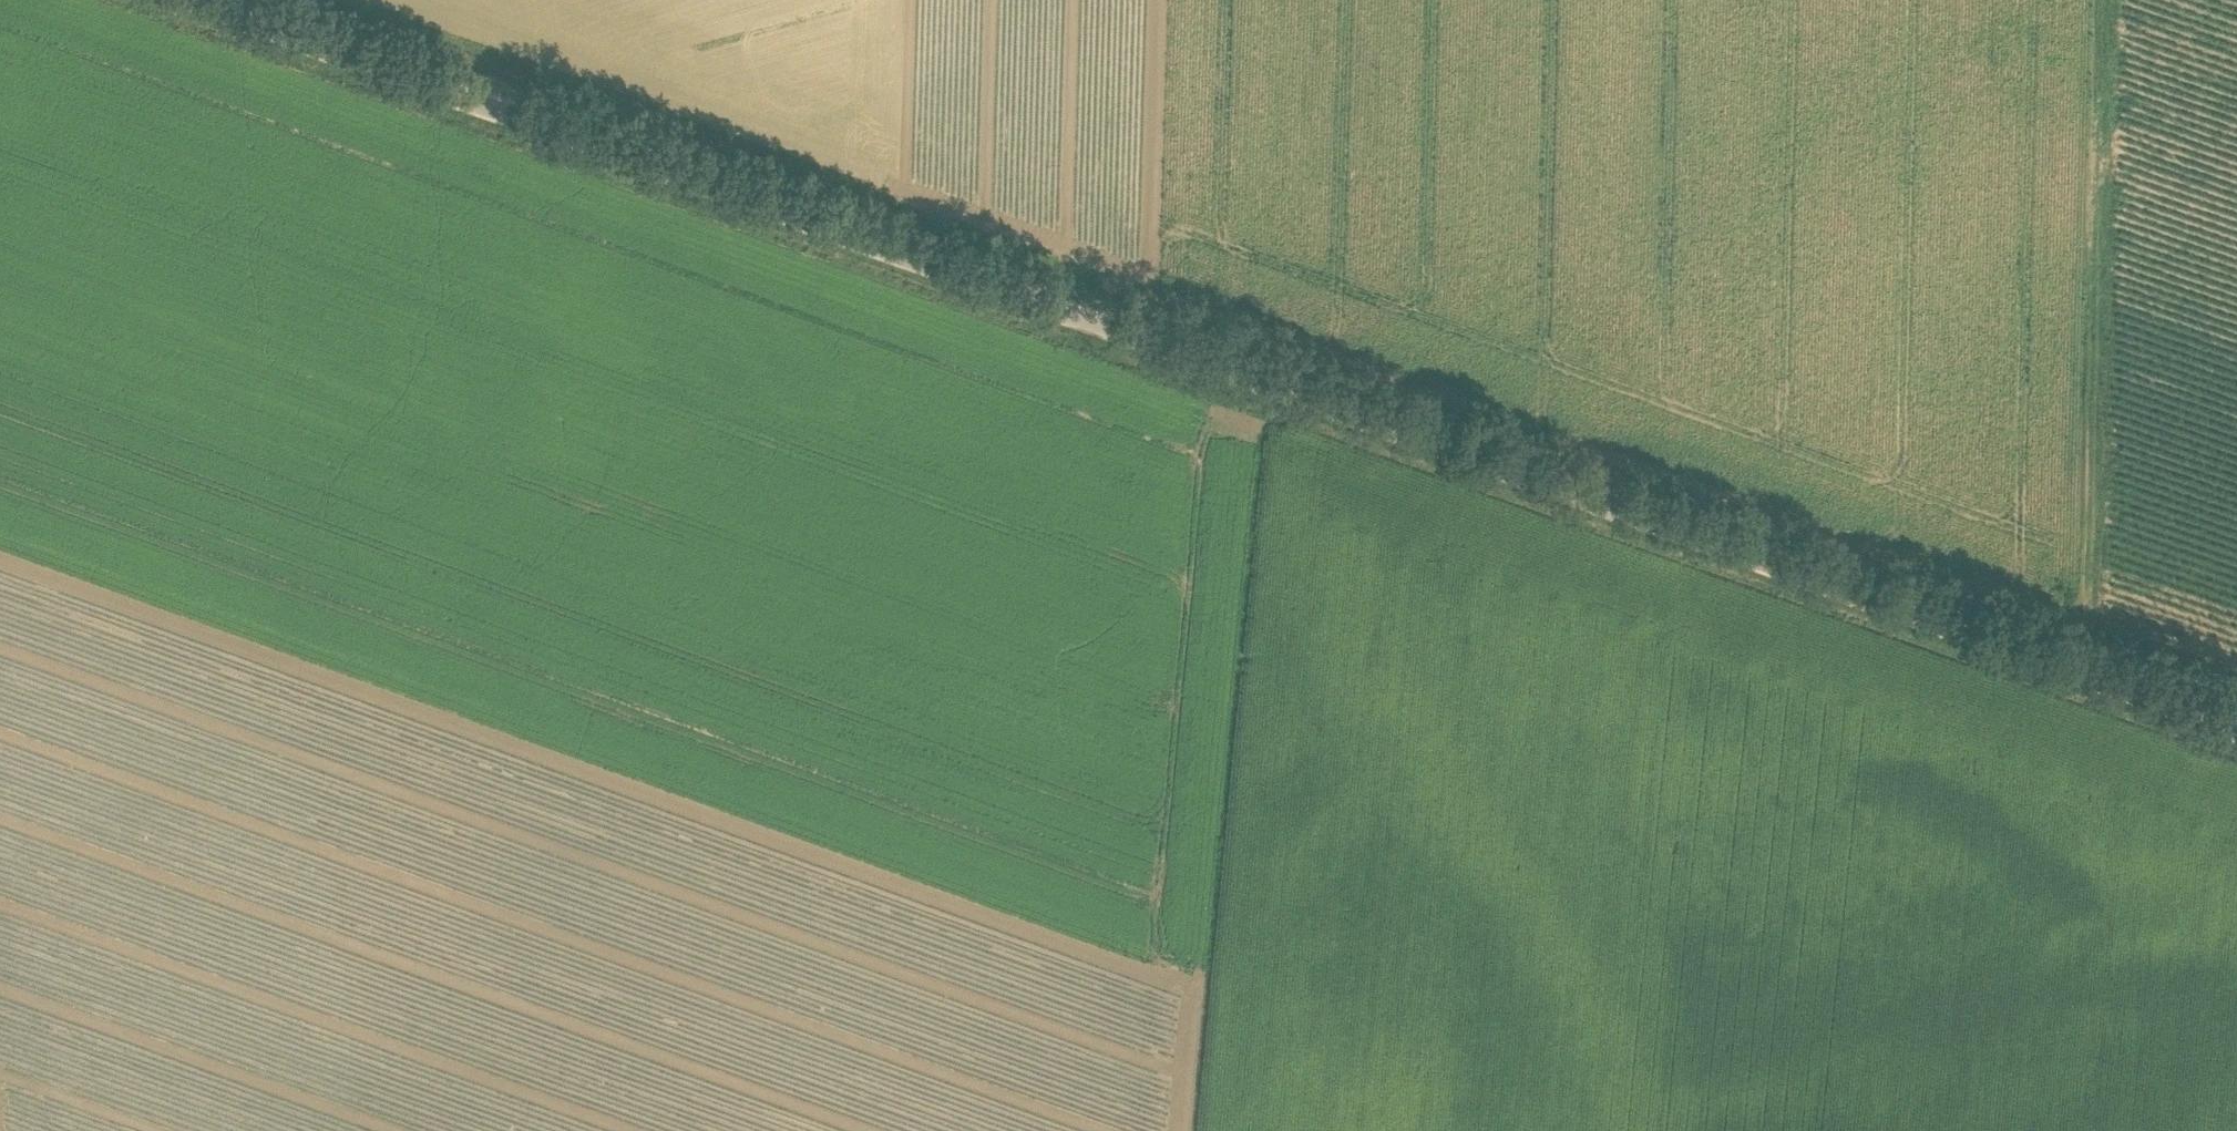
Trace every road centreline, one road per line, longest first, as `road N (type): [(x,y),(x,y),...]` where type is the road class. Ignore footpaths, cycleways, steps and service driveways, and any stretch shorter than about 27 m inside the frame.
road 1 (tertiary): [(2236,727),(701,170),(209,0)]

